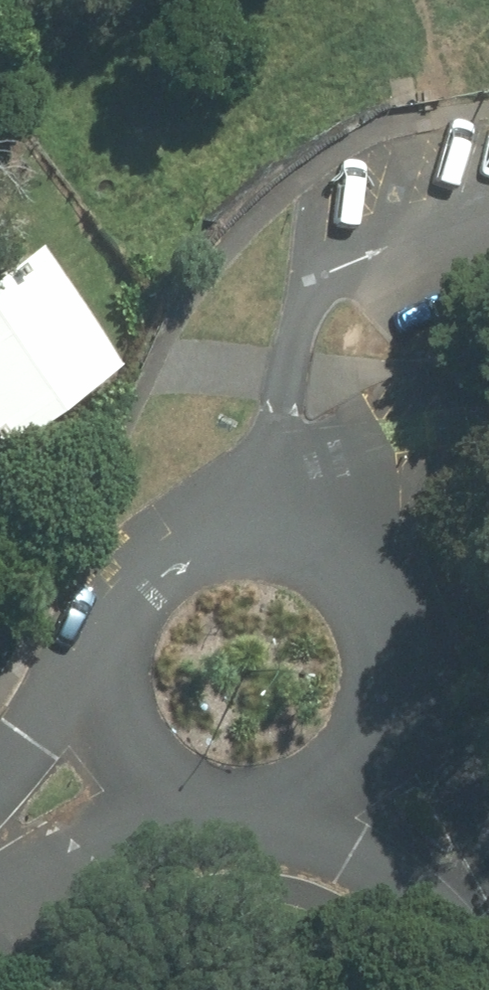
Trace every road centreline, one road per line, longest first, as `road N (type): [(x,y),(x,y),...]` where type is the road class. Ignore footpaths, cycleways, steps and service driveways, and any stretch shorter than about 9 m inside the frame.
road 1 (unclassified): [(266,523),(307,312),(354,264),(488,223)]
road 2 (unclassified): [(122,747),(103,692),(102,659),(124,595),(145,568),(192,537),(266,523)]
road 3 (unclassified): [(266,523),(347,561),(391,627),(395,704),(368,763)]
road 4 (unclassified): [(368,763),(302,811),(240,820),(182,804),(122,747)]
road 5 (unclassified): [(266,523),(353,444),(440,421)]
road 6 (unclassified): [(488,919),(368,763)]
road 7 (unclassified): [(0,841),(122,747)]

